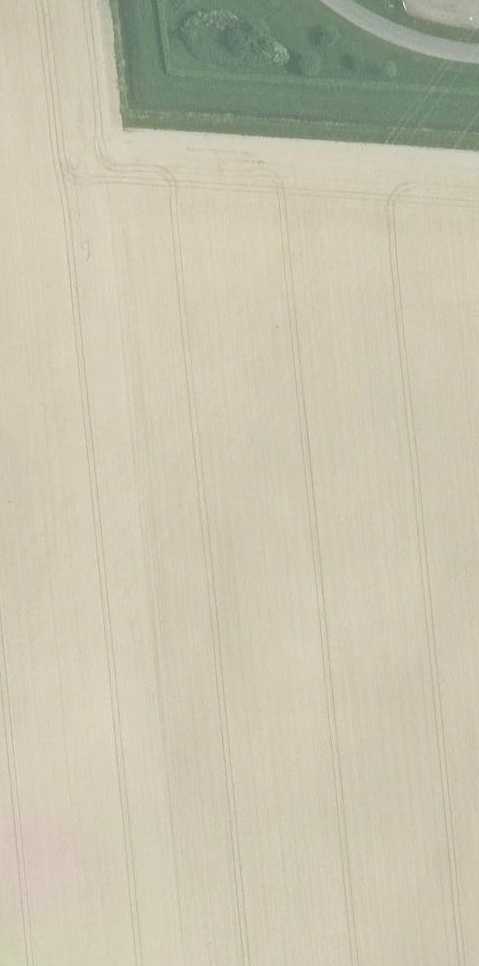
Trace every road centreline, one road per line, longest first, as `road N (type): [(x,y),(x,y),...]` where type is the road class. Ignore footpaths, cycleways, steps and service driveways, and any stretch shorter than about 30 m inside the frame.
road 1 (unclassified): [(478,54),(421,44),(337,0)]

